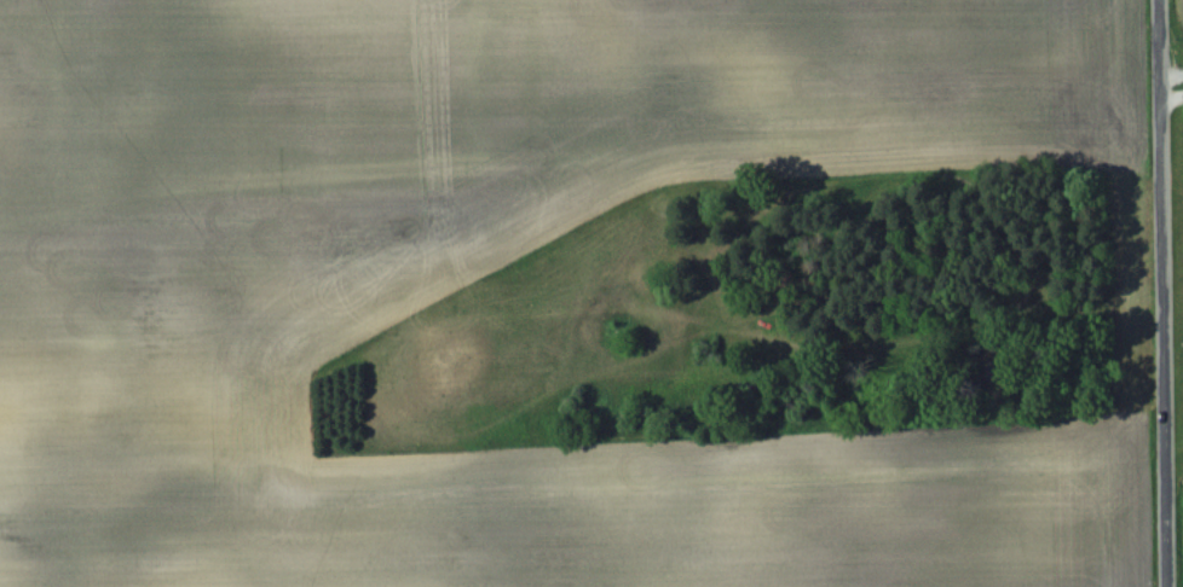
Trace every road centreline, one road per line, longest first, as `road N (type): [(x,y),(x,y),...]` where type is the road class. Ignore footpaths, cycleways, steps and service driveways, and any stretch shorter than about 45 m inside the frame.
road 1 (residential): [(1165,586),(1148,0)]

